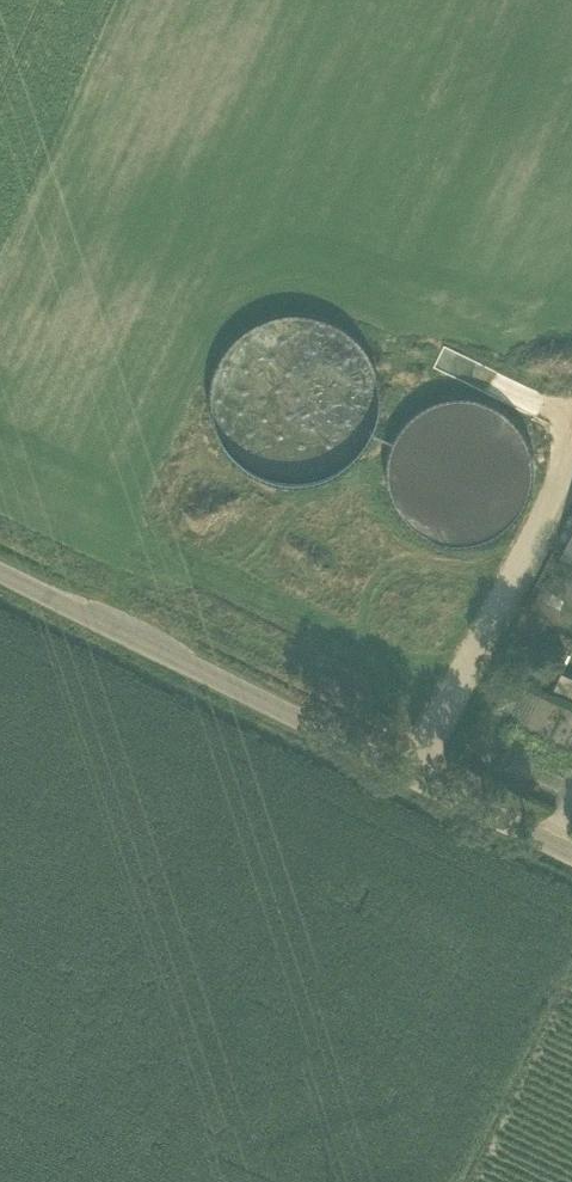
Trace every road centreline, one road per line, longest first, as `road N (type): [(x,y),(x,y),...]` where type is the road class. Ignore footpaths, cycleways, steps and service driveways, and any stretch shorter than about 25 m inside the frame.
road 1 (unclassified): [(571,846),(0,566)]

